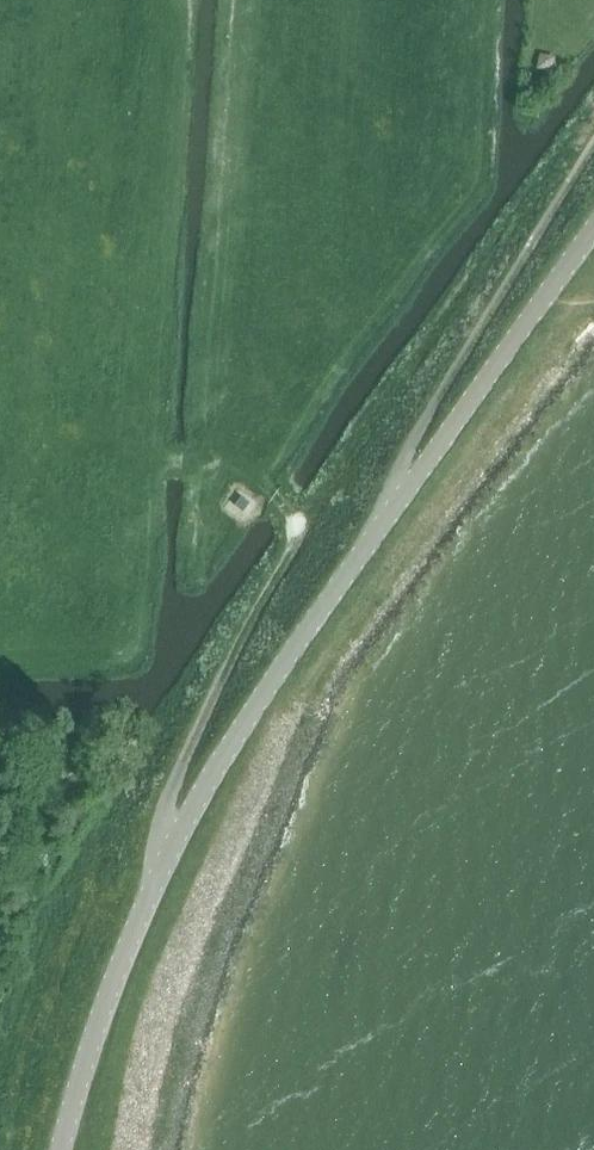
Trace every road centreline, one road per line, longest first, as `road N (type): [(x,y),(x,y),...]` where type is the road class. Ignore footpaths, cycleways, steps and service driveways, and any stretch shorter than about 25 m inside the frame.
road 1 (tertiary): [(61,1149),(102,1013),(195,806),(593,233)]
road 2 (track): [(0,543),(115,467),(151,0)]
road 3 (track): [(219,457),(255,472),(300,532),(183,759),(156,850),(159,877)]
road 4 (track): [(219,457),(246,0)]

